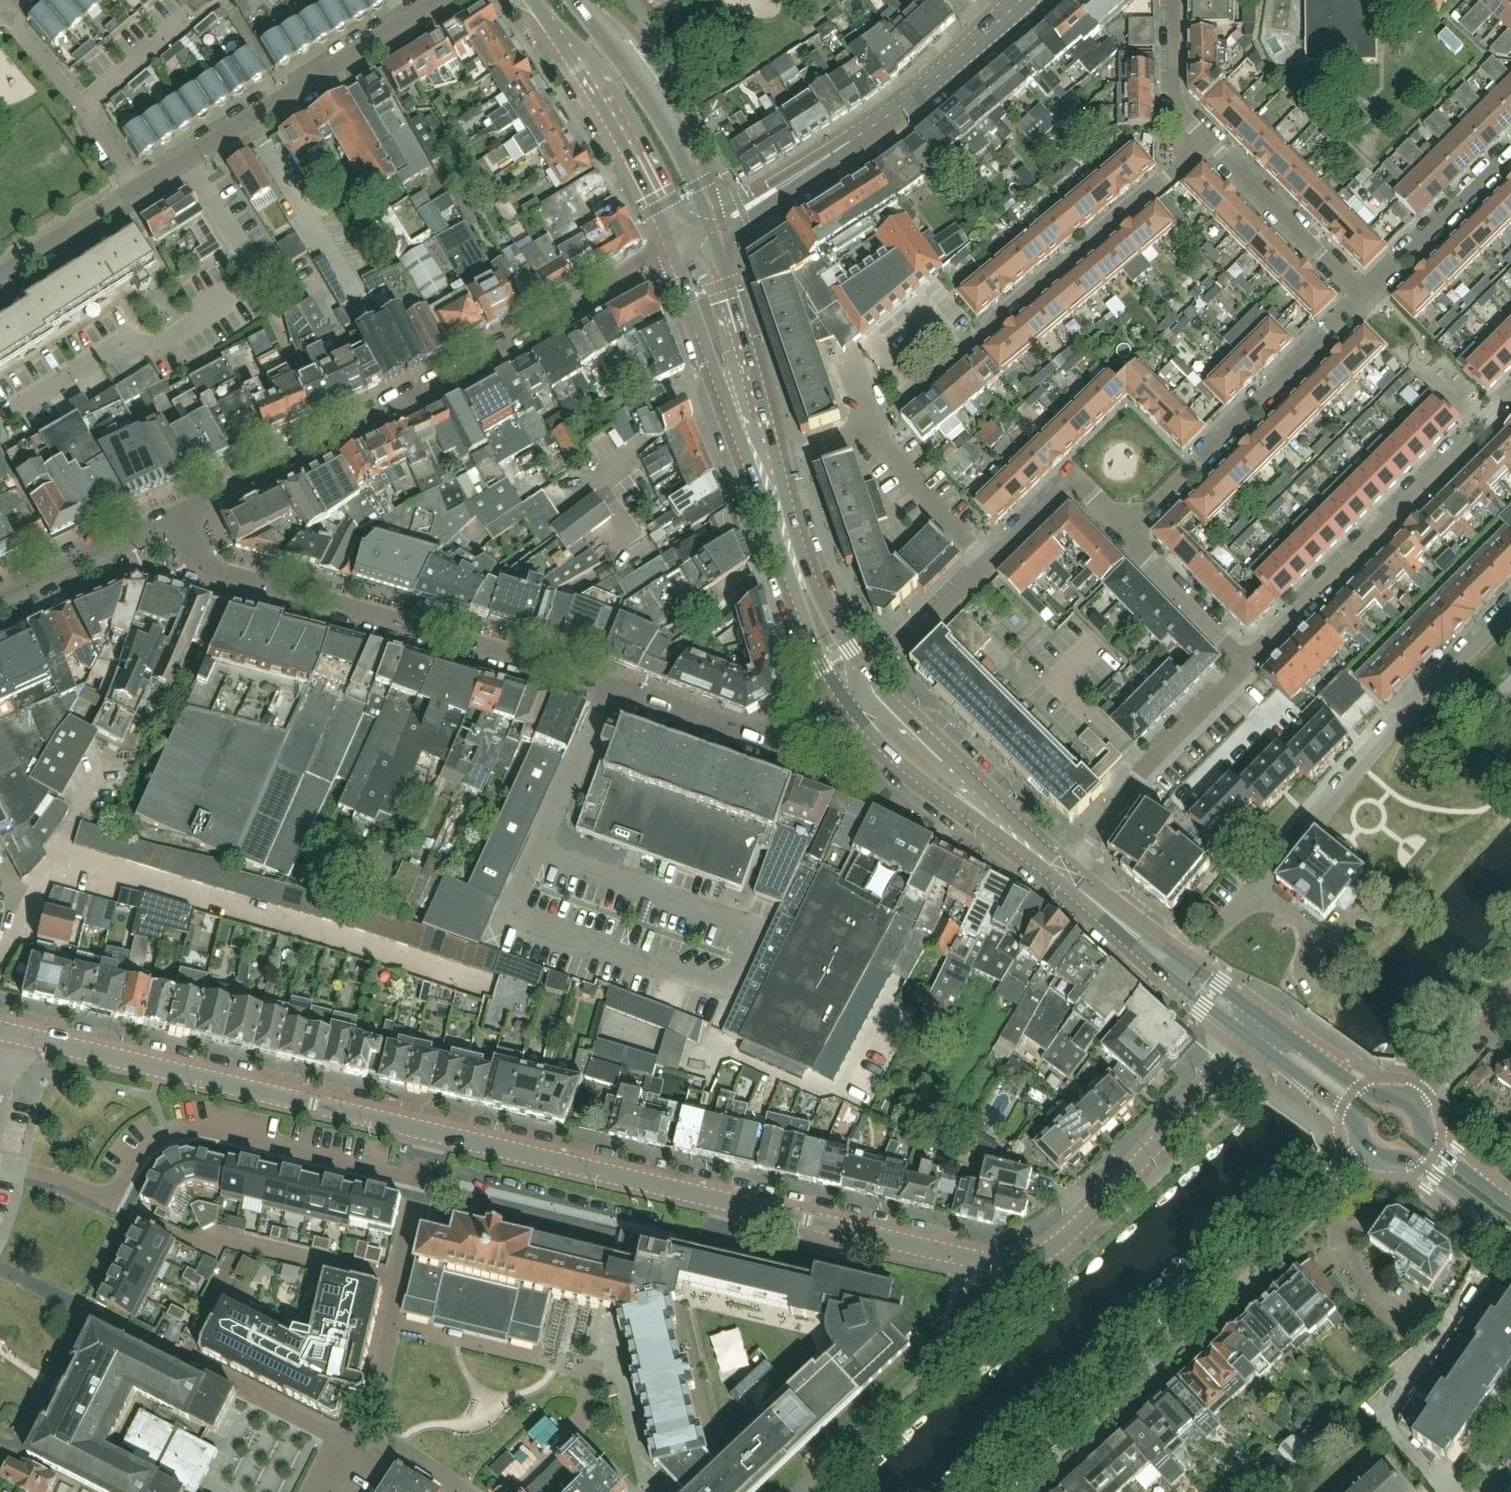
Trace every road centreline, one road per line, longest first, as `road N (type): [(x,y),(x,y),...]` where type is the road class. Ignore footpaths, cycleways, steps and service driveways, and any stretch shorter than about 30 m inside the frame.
road 1 (tertiary): [(432,1132),(978,1260),(1017,1261),(1078,1224),(1250,1040)]
road 2 (residential): [(848,700),(798,734),(760,736),(477,643),(219,571),(197,562),(173,515)]
road 3 (residential): [(675,251),(465,370),(173,515)]
road 4 (residential): [(432,1132),(421,1181),(200,1129),(144,1152),(113,1201),(0,1164)]
road 5 (residential): [(992,1491),(1366,1148)]
road 6 (residential): [(1188,962),(1394,725),(1510,608)]
road 7 (residential): [(875,431),(1018,297),(1208,141)]
road 8 (tertiary): [(15,1035),(432,1132)]
road 9 (residential): [(0,413),(118,343),(168,340),(248,286),(249,264),(183,162)]
road 10 (secondary): [(713,228),(914,96),(1020,0)]
road 11 (residential): [(1247,664),(1510,395)]
road 12 (residential): [(1127,530),(1365,297)]
road 13 (residential): [(183,162),(439,0)]
road 14 (secondary): [(532,0),(635,164),(675,251)]
road 15 (secondary): [(848,700),(898,758),(1061,883)]
road 16 (secondary): [(1070,872),(872,677)]
road 17 (residential): [(1070,872),(1145,767),(1247,664)]
road 18 (secondary): [(713,228),(656,118),(573,0)]
road 19 (secondary): [(753,470),(821,658),(848,700)]
road 20 (secondary): [(779,463),(713,228)]
road 21 (secondary): [(872,677),(814,587),(779,463)]
road 22 (secondary): [(675,251),(753,470)]
road 23 (residential): [(1365,297),(1208,141)]
road 24 (residential): [(1365,297),(1510,152)]
road 25 (residential): [(988,563),(1077,479),(1127,530)]
road 26 (residential): [(0,597),(173,515)]
road 27 (residential): [(1247,664),(1145,561),(1127,530)]
road 28 (residential): [(988,563),(875,431)]
road 29 (secondary): [(1413,1103),(1357,1088),(1268,1020)]
road 30 (secondary): [(1366,1148),(1424,1166),(1510,1232)]
road 31 (residential): [(872,677),(988,563)]
road 32 (secondary): [(1250,1040),(1343,1107),(1366,1148)]
road 33 (residential): [(0,276),(136,190)]
road 34 (residential): [(1208,141),(1174,104),(1173,0)]
road 35 (secondary): [(1188,962),(1070,872)]
road 36 (secondary): [(1061,883),(1173,979)]
road 37 (residential): [(1413,1103),(1510,994)]
road 38 (secondary): [(1510,1203),(1433,1143),(1413,1103)]
road 39 (residential): [(82,105),(187,15)]

